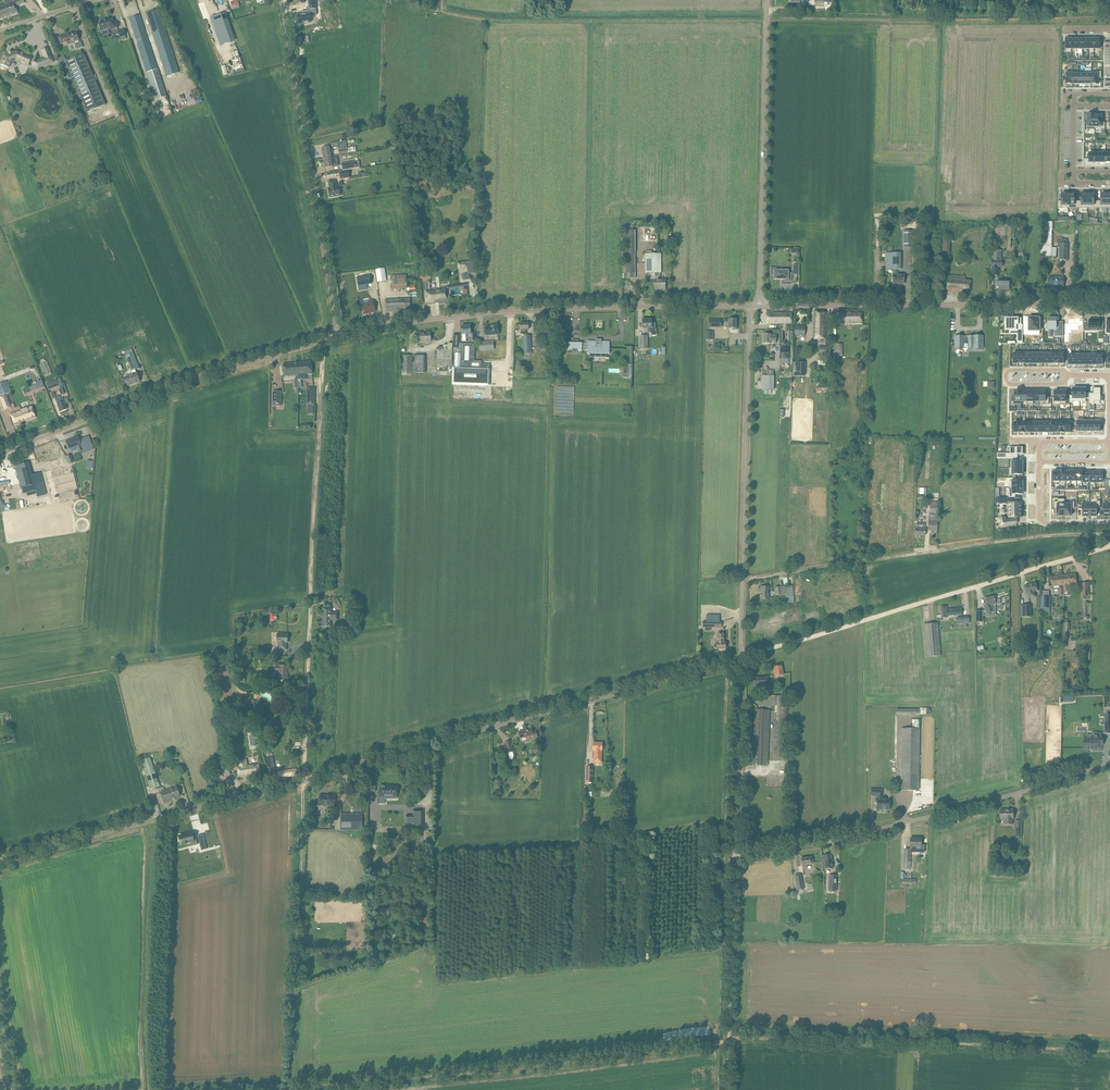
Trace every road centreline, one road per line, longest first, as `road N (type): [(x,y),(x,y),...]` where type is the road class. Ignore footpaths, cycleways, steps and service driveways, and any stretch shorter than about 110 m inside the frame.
road 1 (unclassified): [(0,862),(741,656)]
road 2 (track): [(307,778),(327,341)]
road 3 (track): [(729,1043),(313,1089)]
road 4 (unclassified): [(339,338),(501,313),(751,307)]
road 5 (residential): [(734,855),(897,826),(1109,766)]
road 6 (track): [(1109,546),(741,656)]
road 7 (track): [(729,1038),(1109,1051)]
road 8 (track): [(1109,534),(1041,536),(743,579)]
road 9 (unclassified): [(0,454),(210,375),(339,338)]
road 10 (unclassified): [(759,306),(1109,303)]
road 11 (unclassified): [(741,656),(751,307)]
road 12 (unclassified): [(339,338),(281,0)]
road 13 (track): [(307,778),(294,1089)]
road 14 (track): [(766,18),(1065,22),(1068,29)]
road 15 (unclassified): [(759,306),(767,0)]
road 16 (track): [(153,822),(150,1089)]
road 17 (unclassified): [(734,855),(741,656)]
road 18 (track): [(729,1038),(734,855)]
road 19 (residential): [(1067,375),(1063,384),(1005,381),(1009,370),(1063,370)]
road 20 (residential): [(1109,523),(1041,522),(1040,464)]

